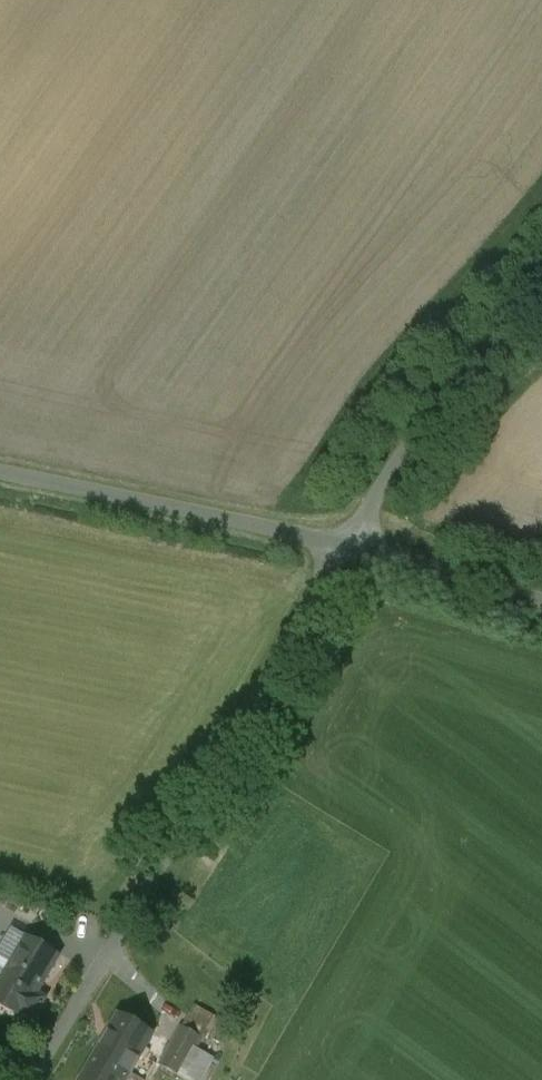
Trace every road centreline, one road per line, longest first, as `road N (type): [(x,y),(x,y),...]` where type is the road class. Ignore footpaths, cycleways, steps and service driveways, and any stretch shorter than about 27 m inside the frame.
road 1 (unclassified): [(34,1079),(344,545)]
road 2 (unclassified): [(0,472),(344,545)]
road 3 (unclassified): [(344,545),(405,450),(541,292)]
road 4 (unclassified): [(344,545),(541,600)]

